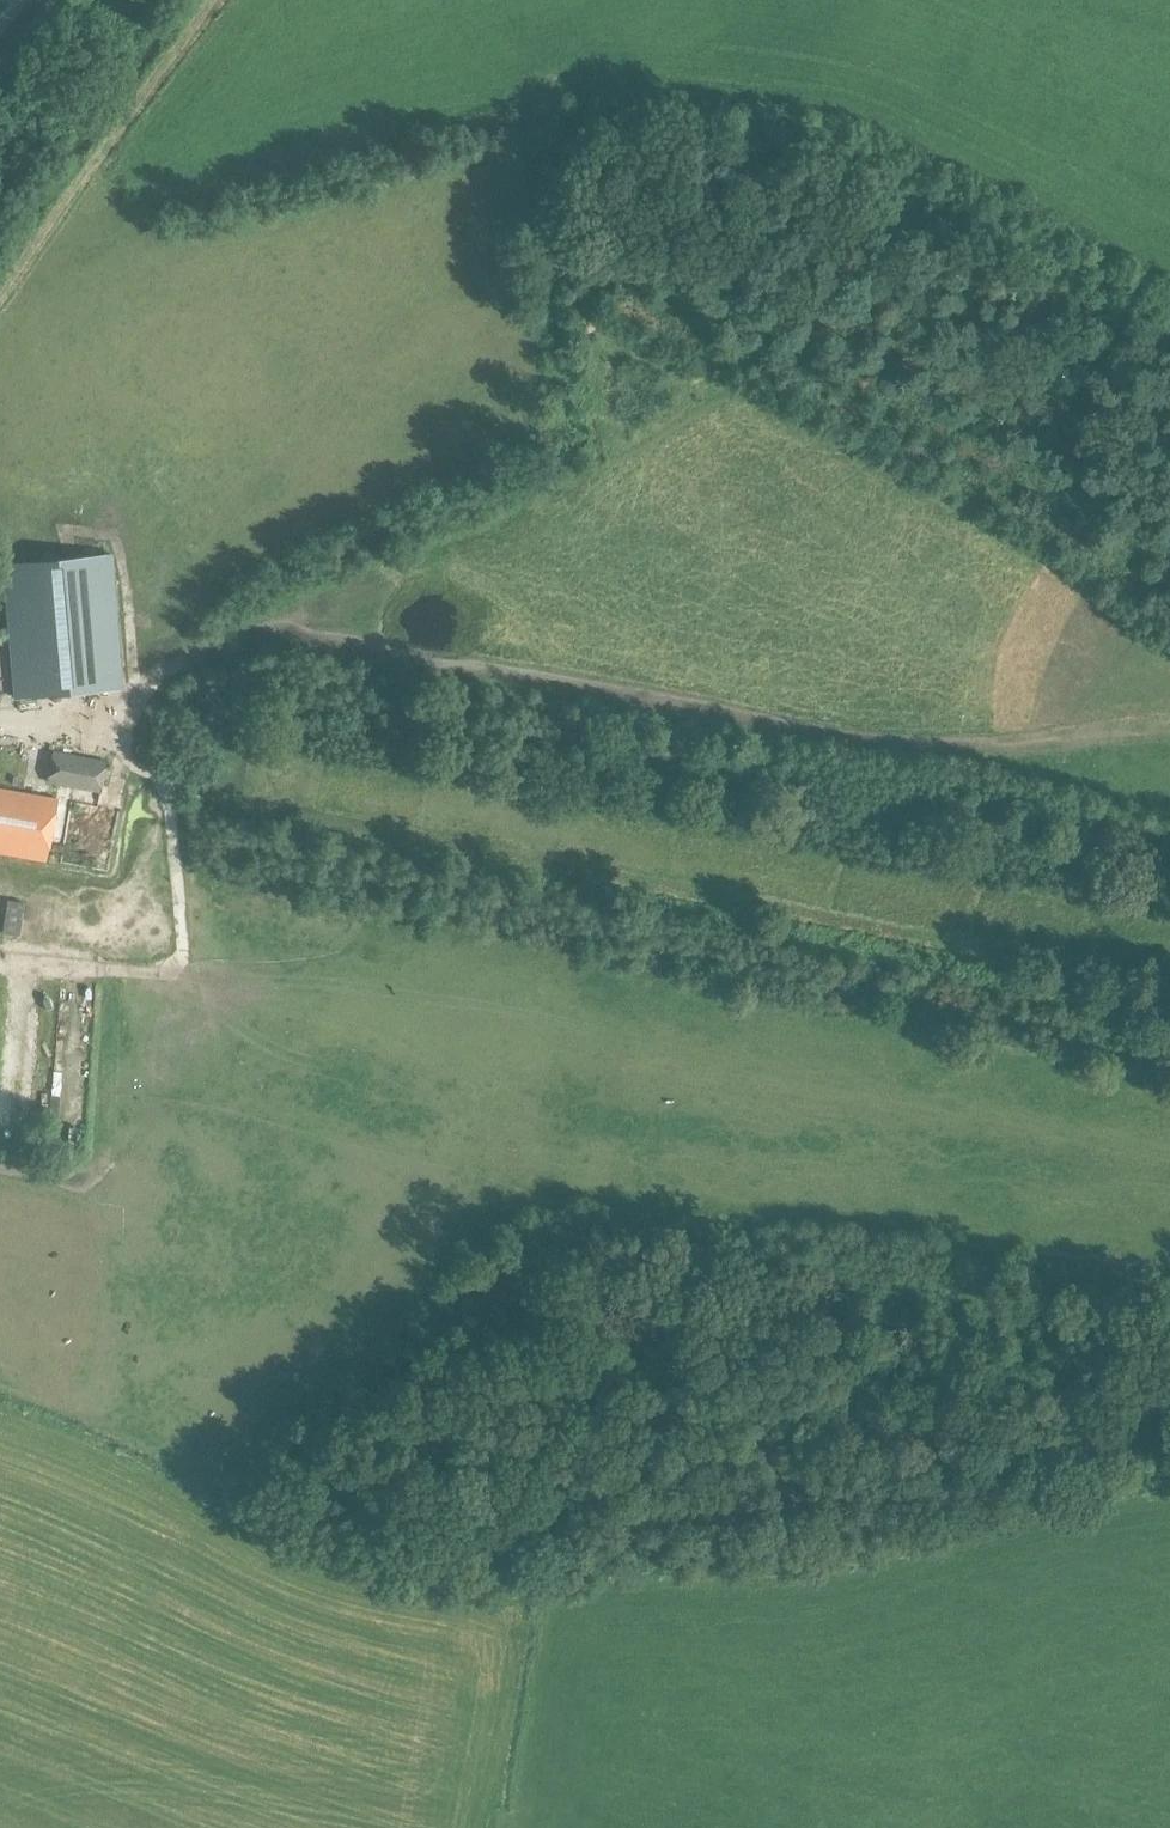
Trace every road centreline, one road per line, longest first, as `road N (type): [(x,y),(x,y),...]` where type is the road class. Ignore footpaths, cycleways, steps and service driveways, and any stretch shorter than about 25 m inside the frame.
road 1 (track): [(1169,726),(875,750),(327,650),(254,654),(157,675),(107,731),(0,724)]

